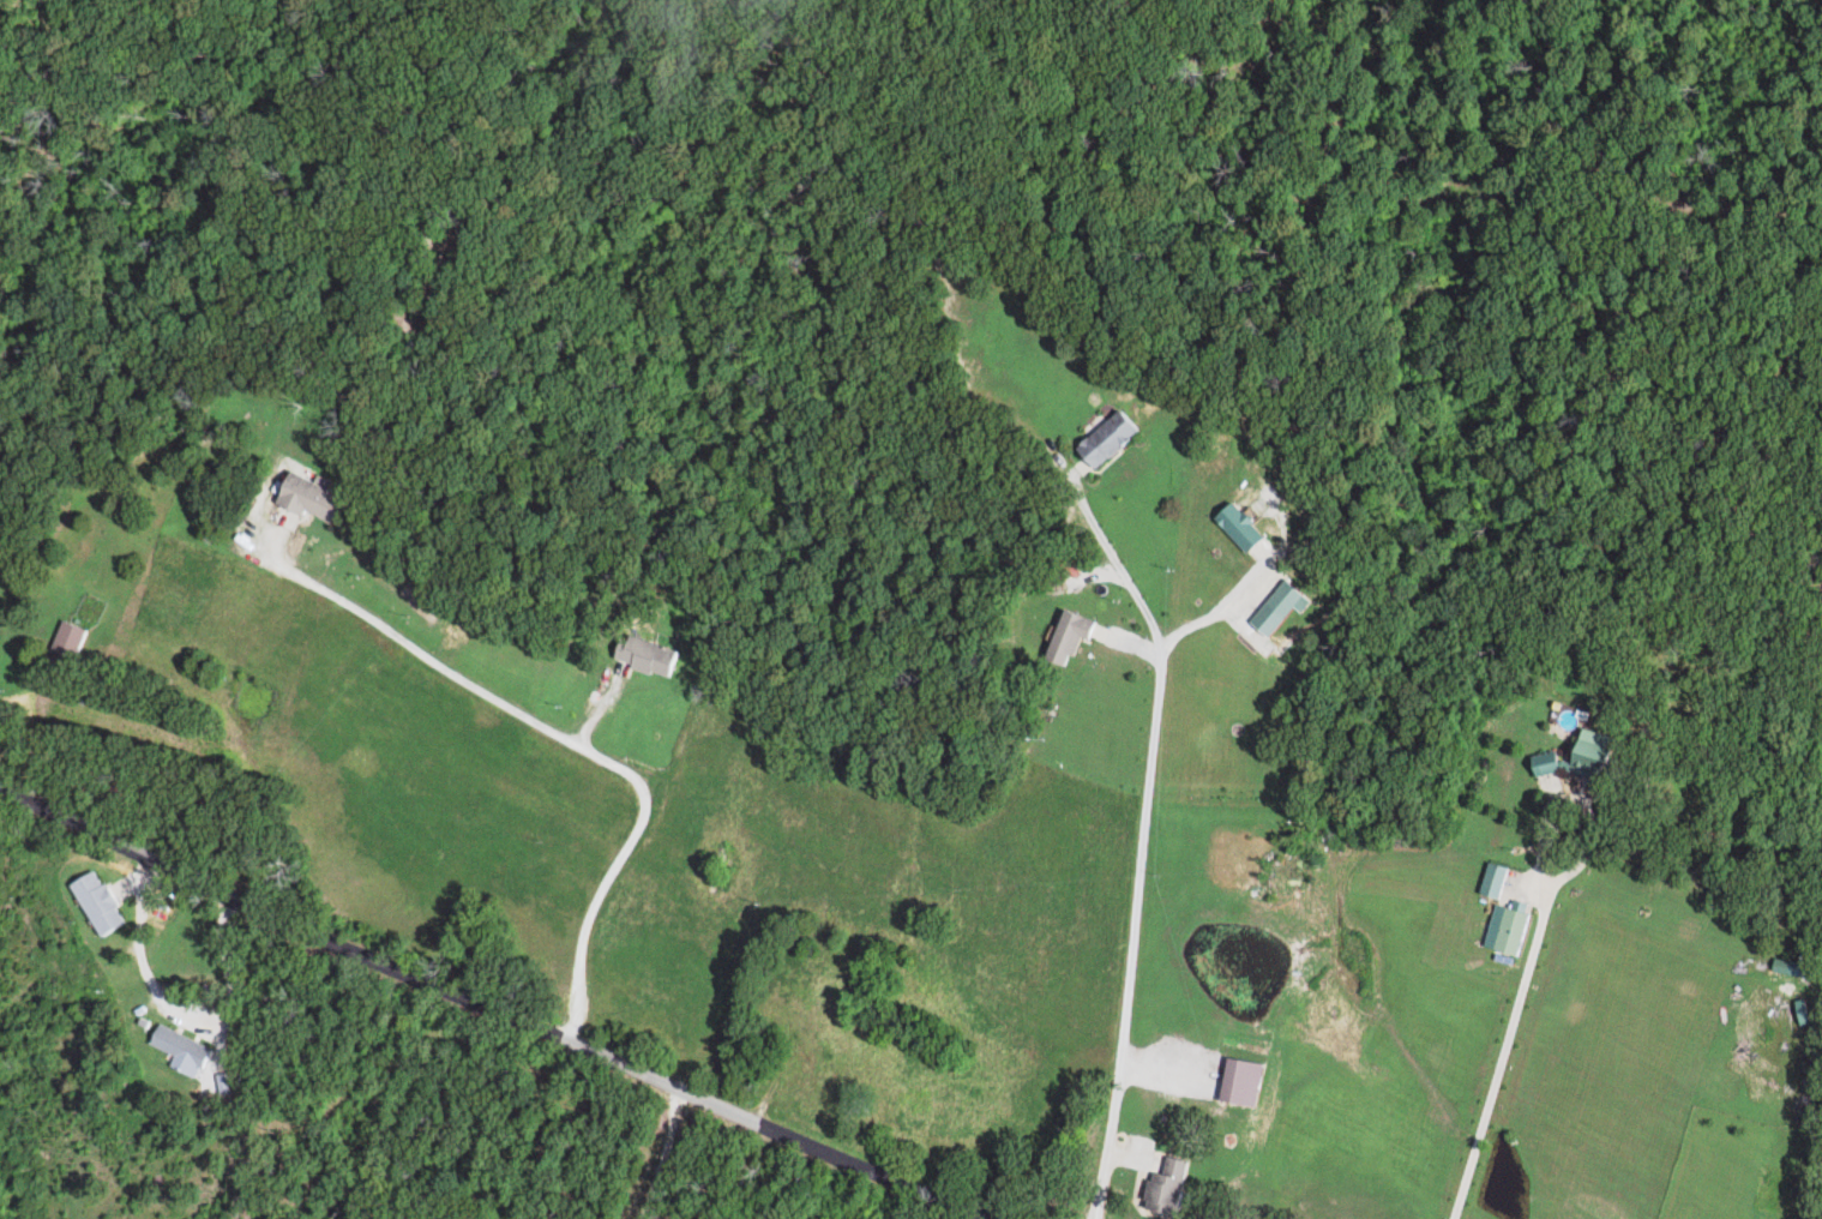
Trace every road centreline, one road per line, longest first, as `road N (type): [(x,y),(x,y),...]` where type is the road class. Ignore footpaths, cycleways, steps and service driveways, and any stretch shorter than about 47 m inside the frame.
road 1 (residential): [(1001,1218),(0,793)]
road 2 (residential): [(648,1218),(687,1092)]

